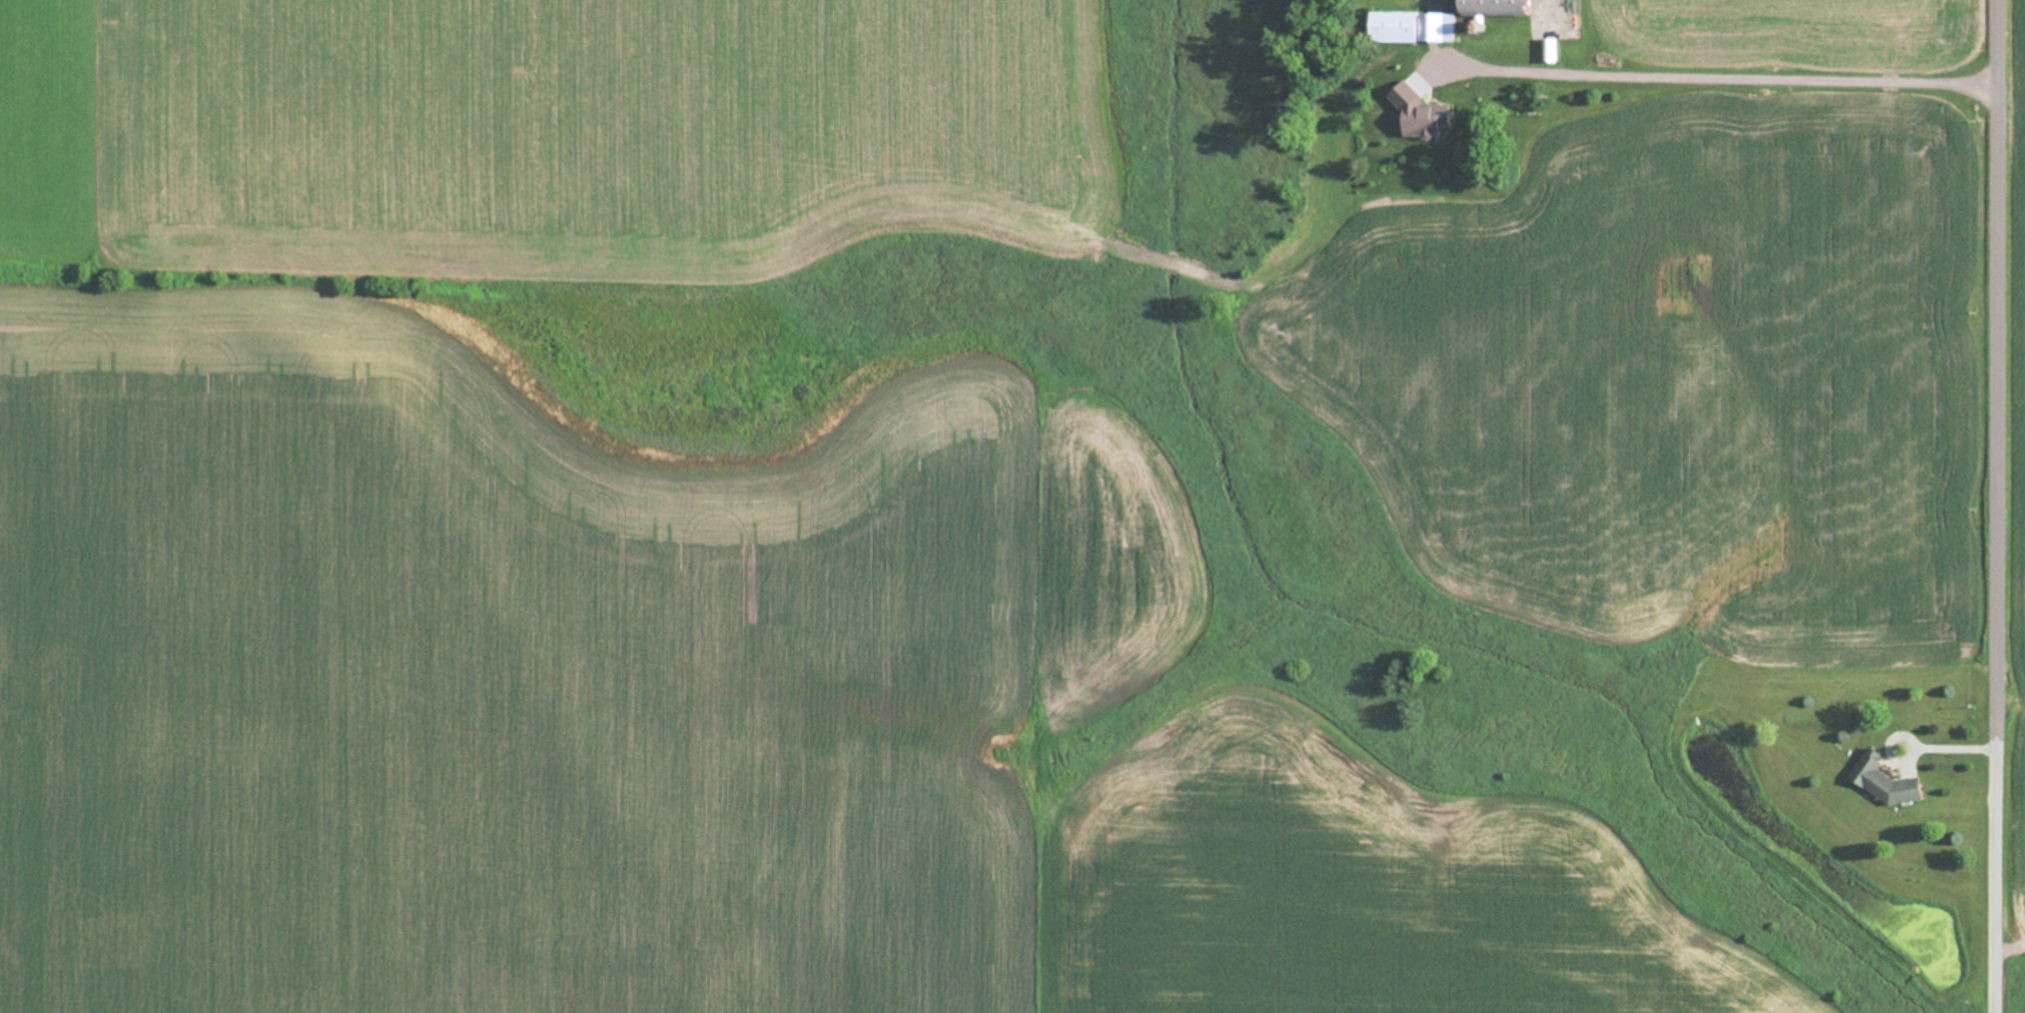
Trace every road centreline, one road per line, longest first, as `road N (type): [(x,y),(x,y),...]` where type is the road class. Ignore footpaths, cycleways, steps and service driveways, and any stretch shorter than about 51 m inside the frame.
road 1 (residential): [(1973,1012),(1970,322)]
road 2 (residential): [(1970,322),(1969,0)]

